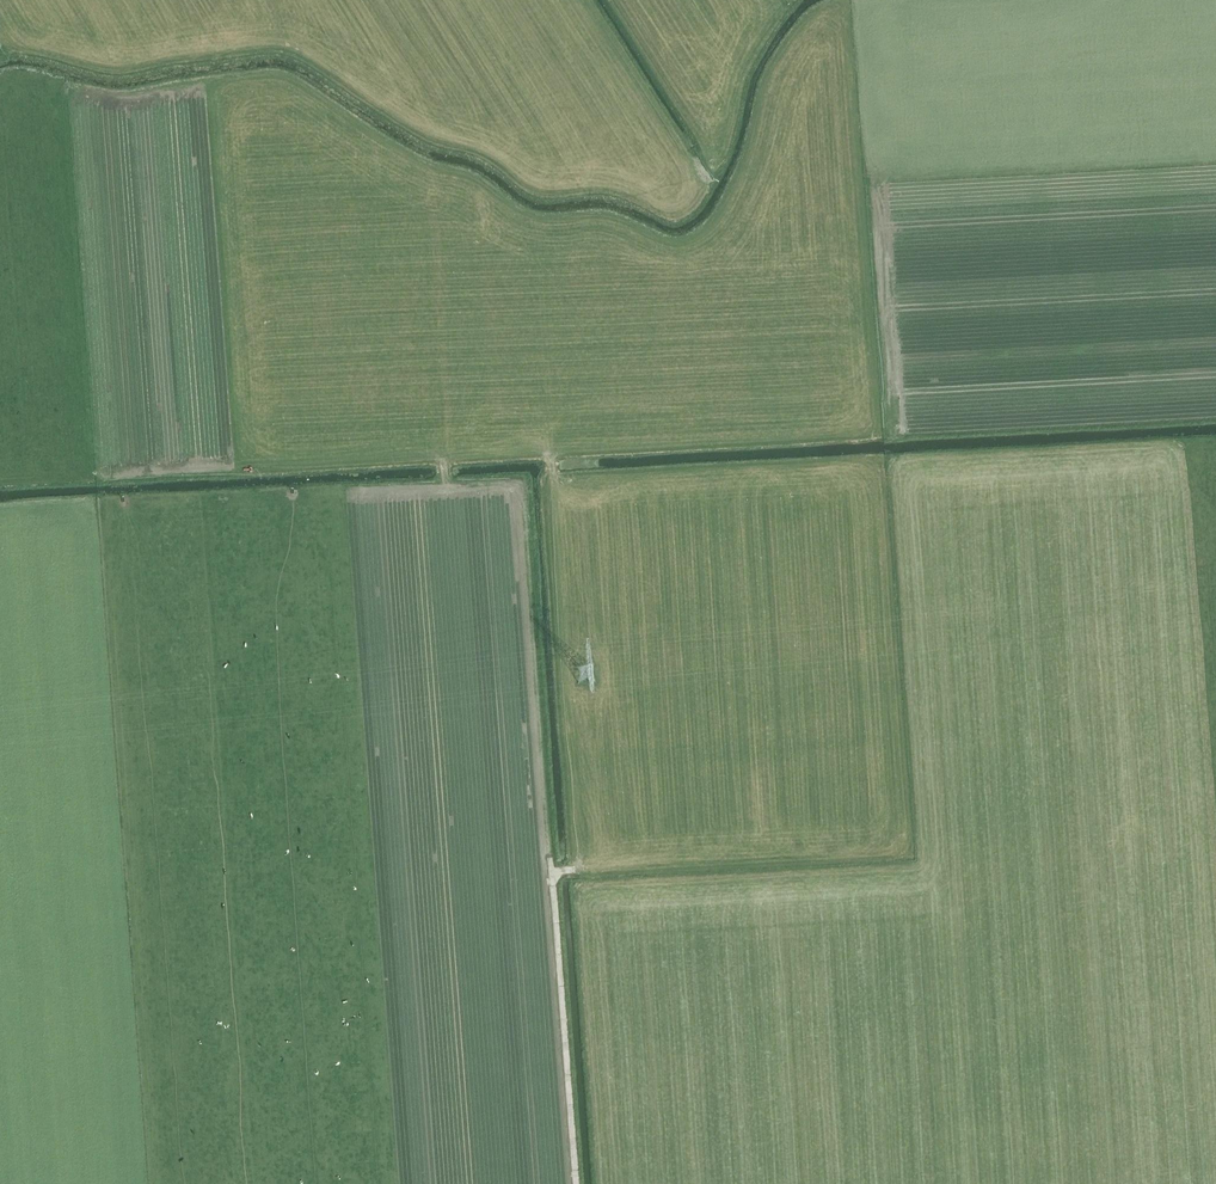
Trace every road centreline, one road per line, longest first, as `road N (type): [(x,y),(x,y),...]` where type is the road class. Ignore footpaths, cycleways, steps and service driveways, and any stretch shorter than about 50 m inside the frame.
road 1 (track): [(552,859),(553,874),(575,871),(551,453)]
road 2 (track): [(553,874),(576,1183)]

